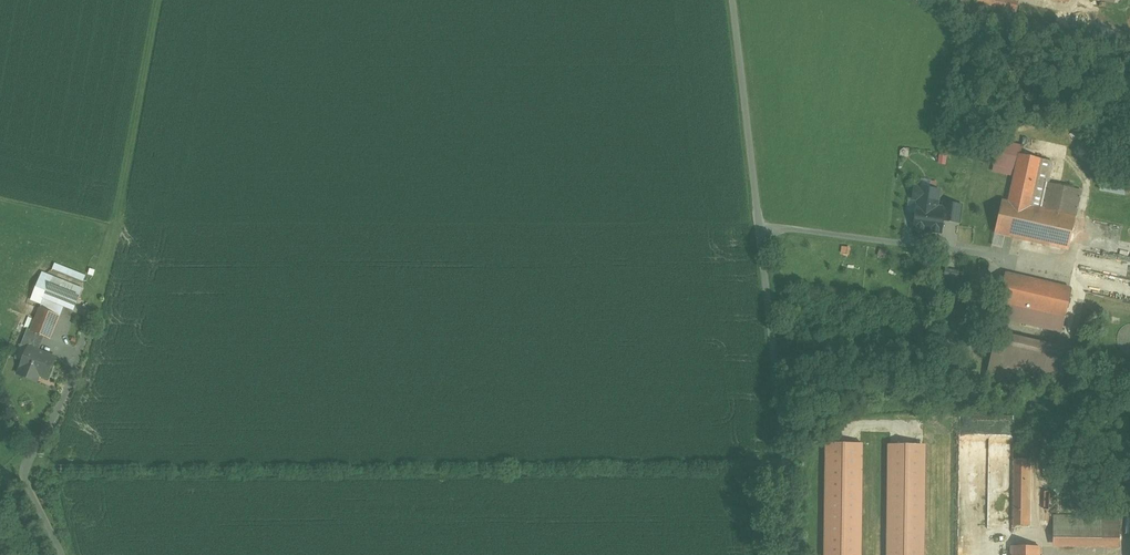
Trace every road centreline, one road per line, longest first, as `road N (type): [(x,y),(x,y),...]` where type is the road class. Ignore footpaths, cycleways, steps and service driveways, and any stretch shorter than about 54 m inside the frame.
road 1 (residential): [(741,0),(791,554)]

